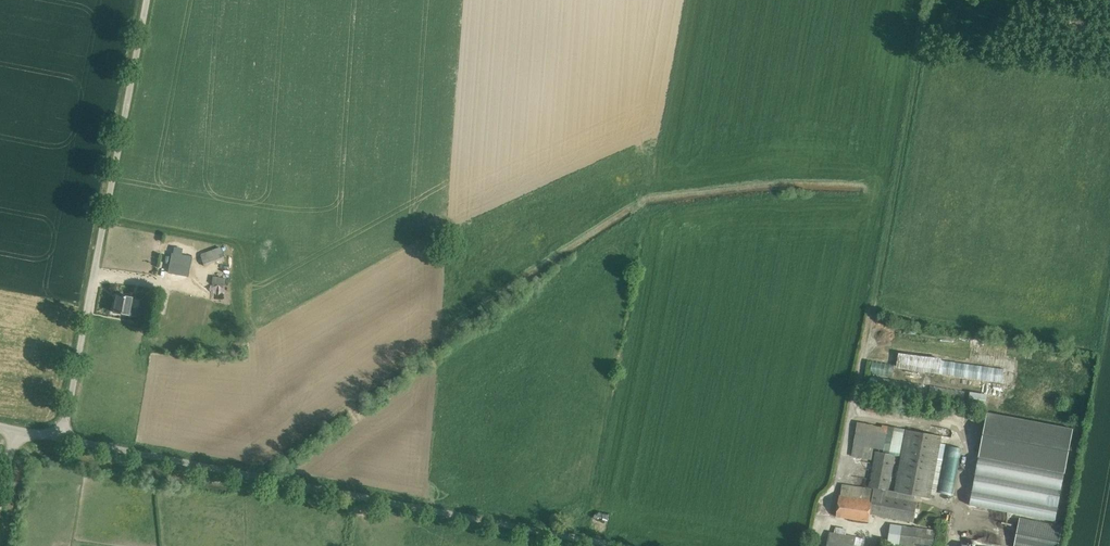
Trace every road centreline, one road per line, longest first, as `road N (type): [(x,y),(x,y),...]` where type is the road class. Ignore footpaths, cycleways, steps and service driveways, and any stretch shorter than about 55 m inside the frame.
road 1 (unclassified): [(652,545),(63,437)]
road 2 (unclassified): [(63,437),(144,0)]

